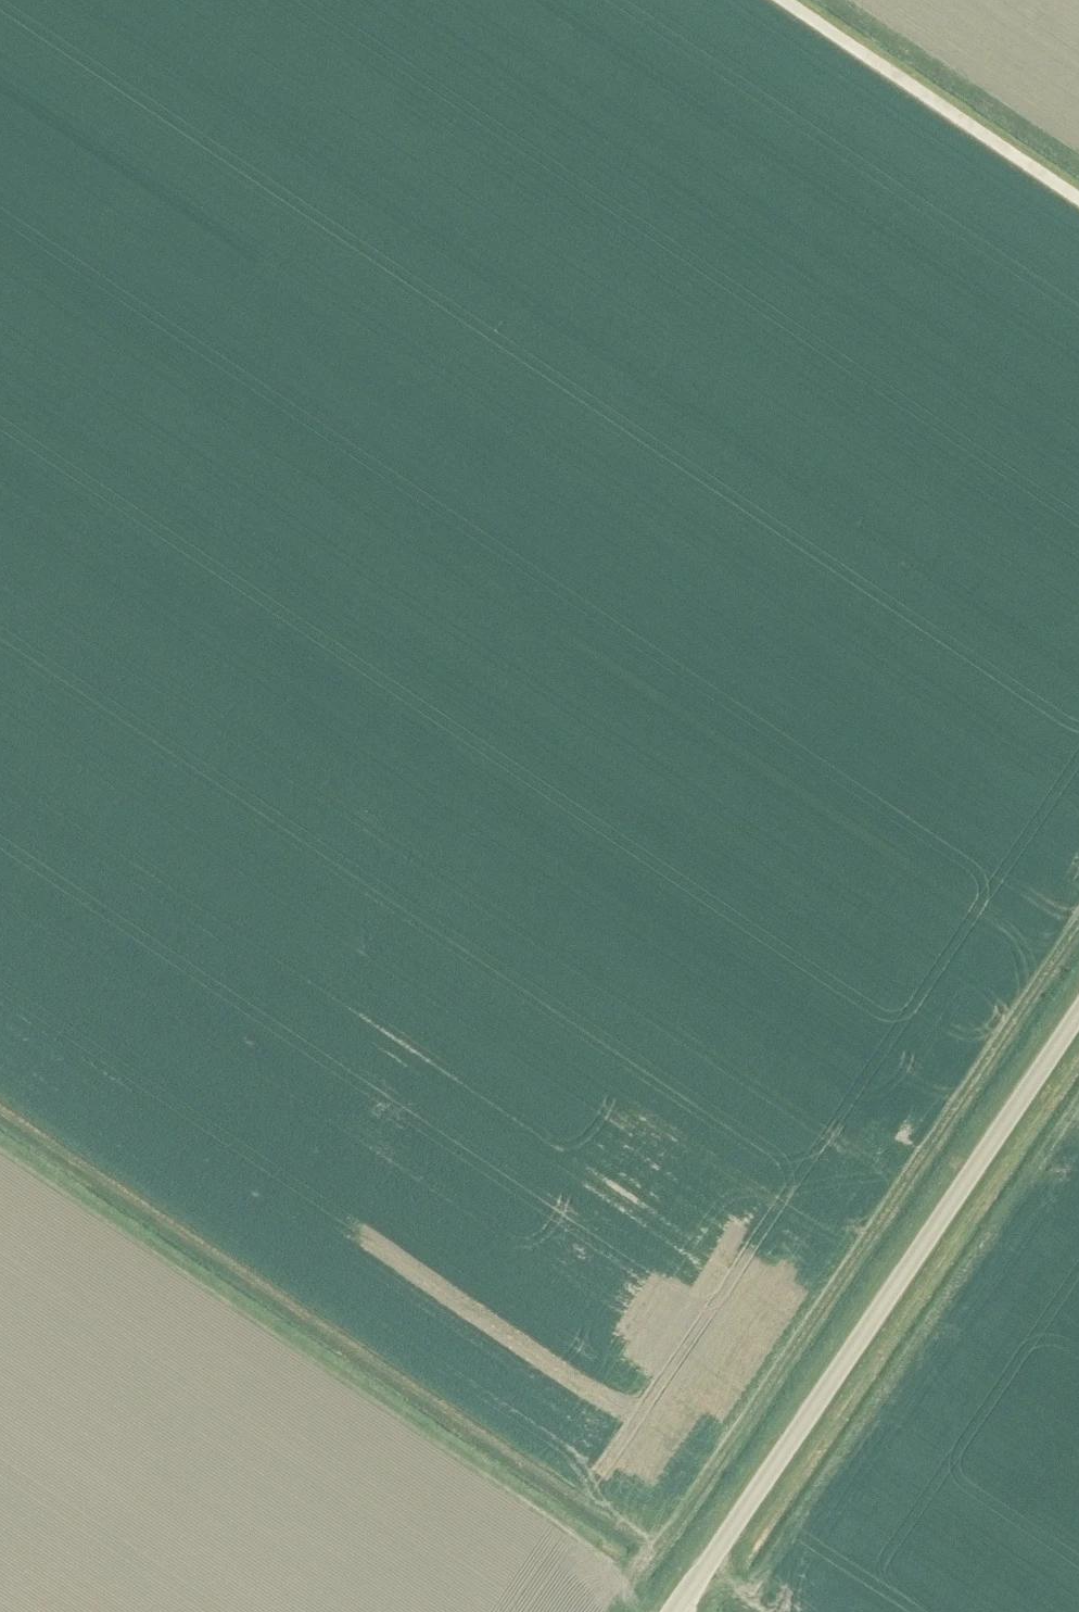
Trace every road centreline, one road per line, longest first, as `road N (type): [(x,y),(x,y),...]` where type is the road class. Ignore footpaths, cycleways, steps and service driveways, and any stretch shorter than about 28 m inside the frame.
road 1 (unclassified): [(677,1611),(1078,1011)]

